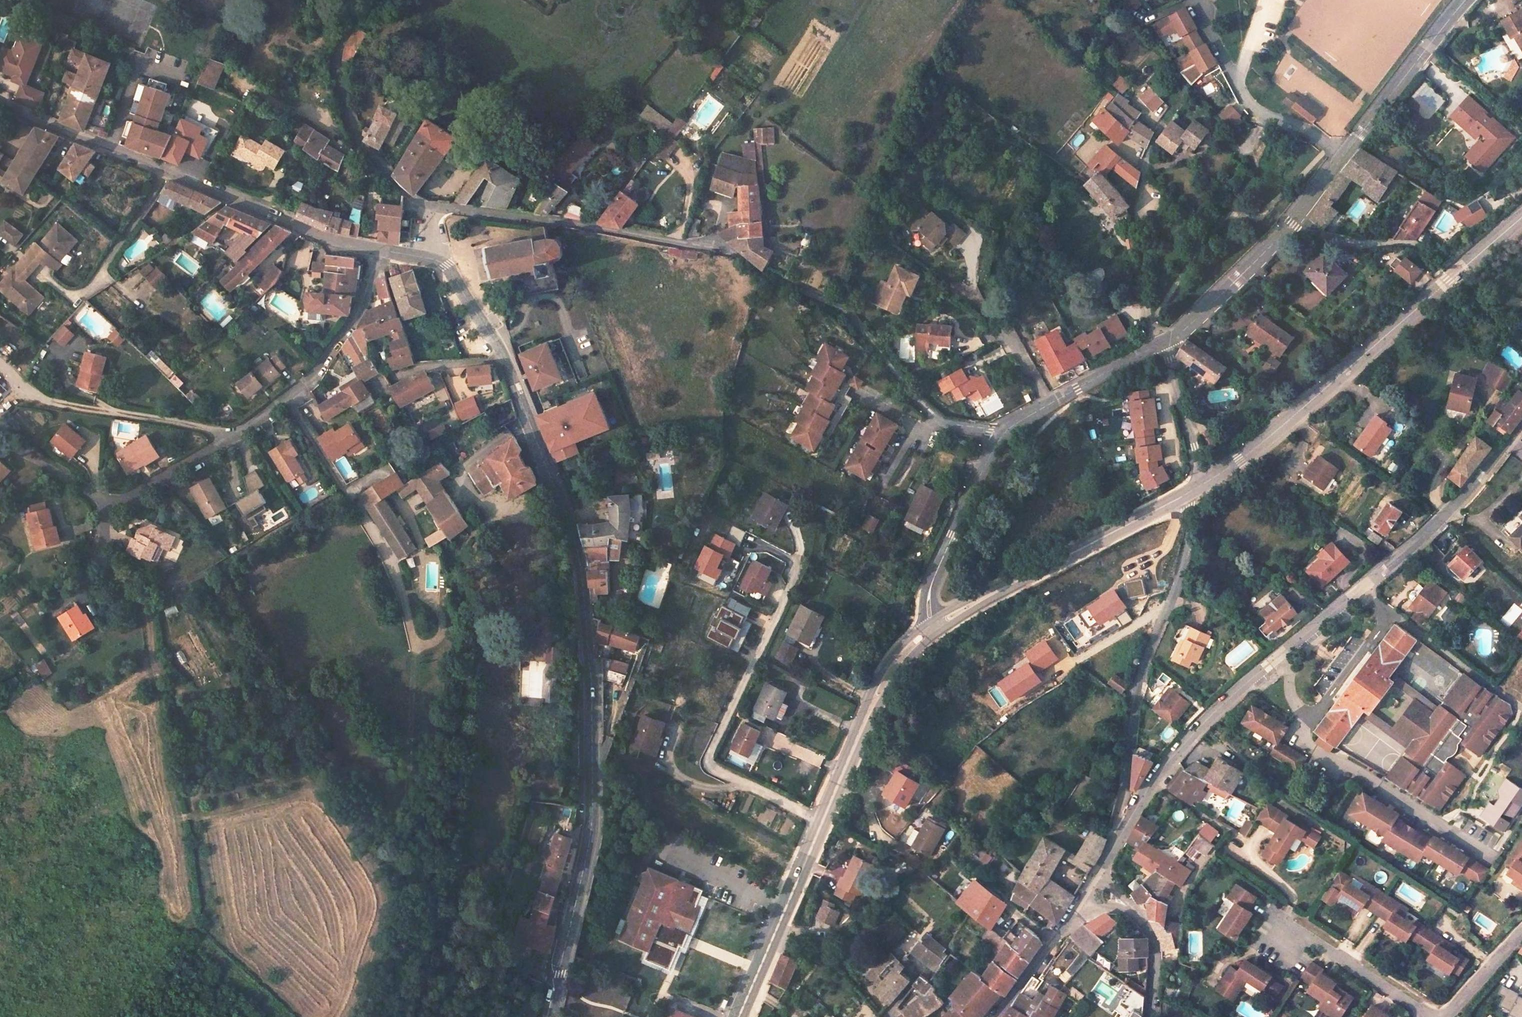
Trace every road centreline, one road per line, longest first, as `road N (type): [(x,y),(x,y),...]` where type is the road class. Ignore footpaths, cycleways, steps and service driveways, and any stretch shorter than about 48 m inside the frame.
road 1 (unclassified): [(547,1016),(588,849),(590,675),(578,560),(506,359)]
road 2 (unclassified): [(434,217),(529,219),(732,253),(847,314),(942,424),(998,432)]
road 3 (secondary): [(1521,216),(1204,483)]
road 4 (residential): [(1181,498),(1186,556),(1138,681),(1119,833)]
road 5 (residential): [(1276,658),(1304,721),(1303,740),(1493,863)]
road 6 (secondary): [(1181,498),(932,626)]
road 7 (unclassified): [(1162,342),(1249,266),(1341,154)]
road 8 (residential): [(434,217),(357,139),(341,94),(336,58),(365,0)]
road 9 (unclassified): [(1119,833),(1197,730),(1276,658)]
road 10 (secondary): [(932,626),(902,653),(870,709),(822,823)]
road 11 (unclassified): [(374,249),(317,235),(161,168)]
road 12 (residential): [(1341,154),(1252,106),(1198,3)]
road 13 (residential): [(1162,342),(1151,324),(1140,248),(1154,134)]
road 14 (secondary): [(822,823),(738,1016)]
road 15 (residential): [(287,399),(109,511)]
road 16 (unclassified): [(932,626),(928,595),(998,432)]
road 17 (unclassified): [(1341,154),(1470,0)]
road 18 (residential): [(1361,588),(1518,705)]
road 19 (residential): [(374,249),(353,321),(310,382),(287,399)]
road 20 (unclassified): [(161,168),(0,103)]
road 21 (residential): [(1432,1016),(1298,933)]
road 22 (residential): [(1087,896),(995,1016)]
road 23 (residential): [(1204,483),(1162,342)]
road 24 (residential): [(506,359),(425,367),(374,386)]
road 25 (residential): [(1048,403),(977,294)]
road 26 (unclassified): [(1048,403),(1162,342)]
road 27 (unclassified): [(506,359),(451,272),(430,258)]
road 28 (track): [(98,556),(145,607),(153,664)]
road 29 (residential): [(161,168),(154,194),(100,271)]

